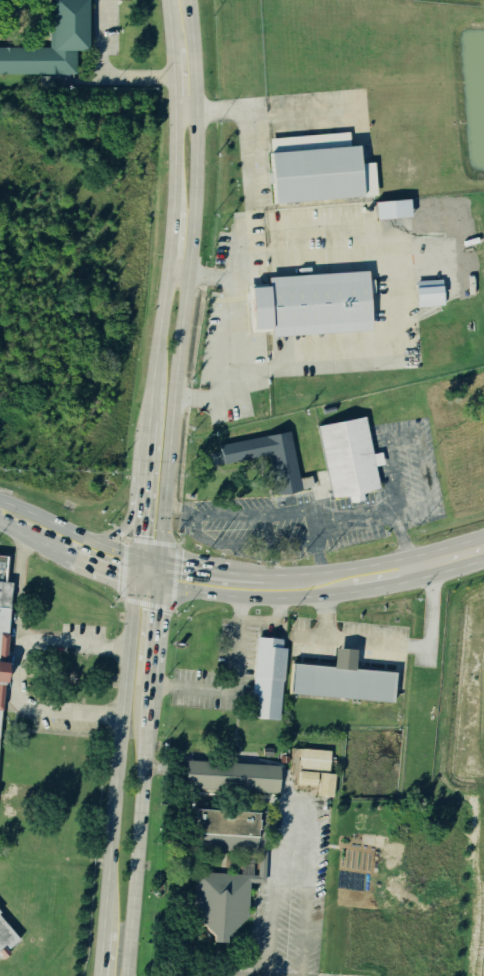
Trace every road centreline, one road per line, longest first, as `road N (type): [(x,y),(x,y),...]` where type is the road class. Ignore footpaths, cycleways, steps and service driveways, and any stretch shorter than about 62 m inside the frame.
road 1 (secondary): [(160,561),(196,186),(189,0)]
road 2 (secondary): [(169,0),(175,185),(148,443)]
road 3 (secondary): [(135,578),(106,918)]
road 4 (secondary): [(128,975),(149,685)]
road 5 (secondary): [(158,584),(282,598),(355,591)]
road 6 (secondary): [(412,568),(261,575)]
road 7 (secondary): [(137,556),(0,507)]

